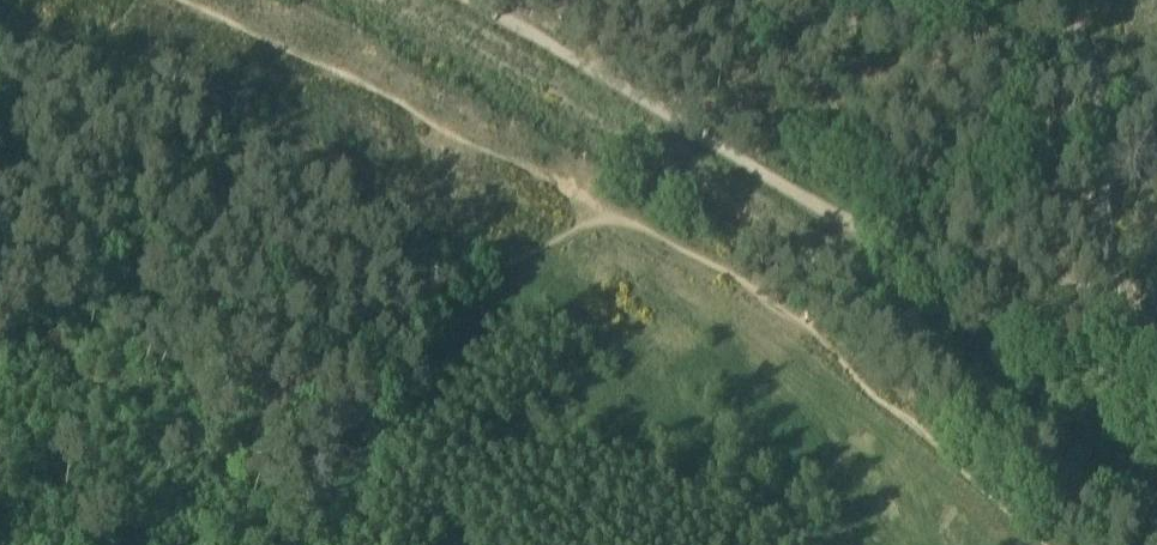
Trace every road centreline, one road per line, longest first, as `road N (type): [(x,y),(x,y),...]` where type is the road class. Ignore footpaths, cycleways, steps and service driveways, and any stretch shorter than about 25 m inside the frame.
road 1 (track): [(468,0),(1007,311),(1094,344),(1151,345)]
road 2 (track): [(901,248),(1109,224),(1127,315),(1151,345)]
road 3 (track): [(1034,0),(1095,78),(1109,224)]

